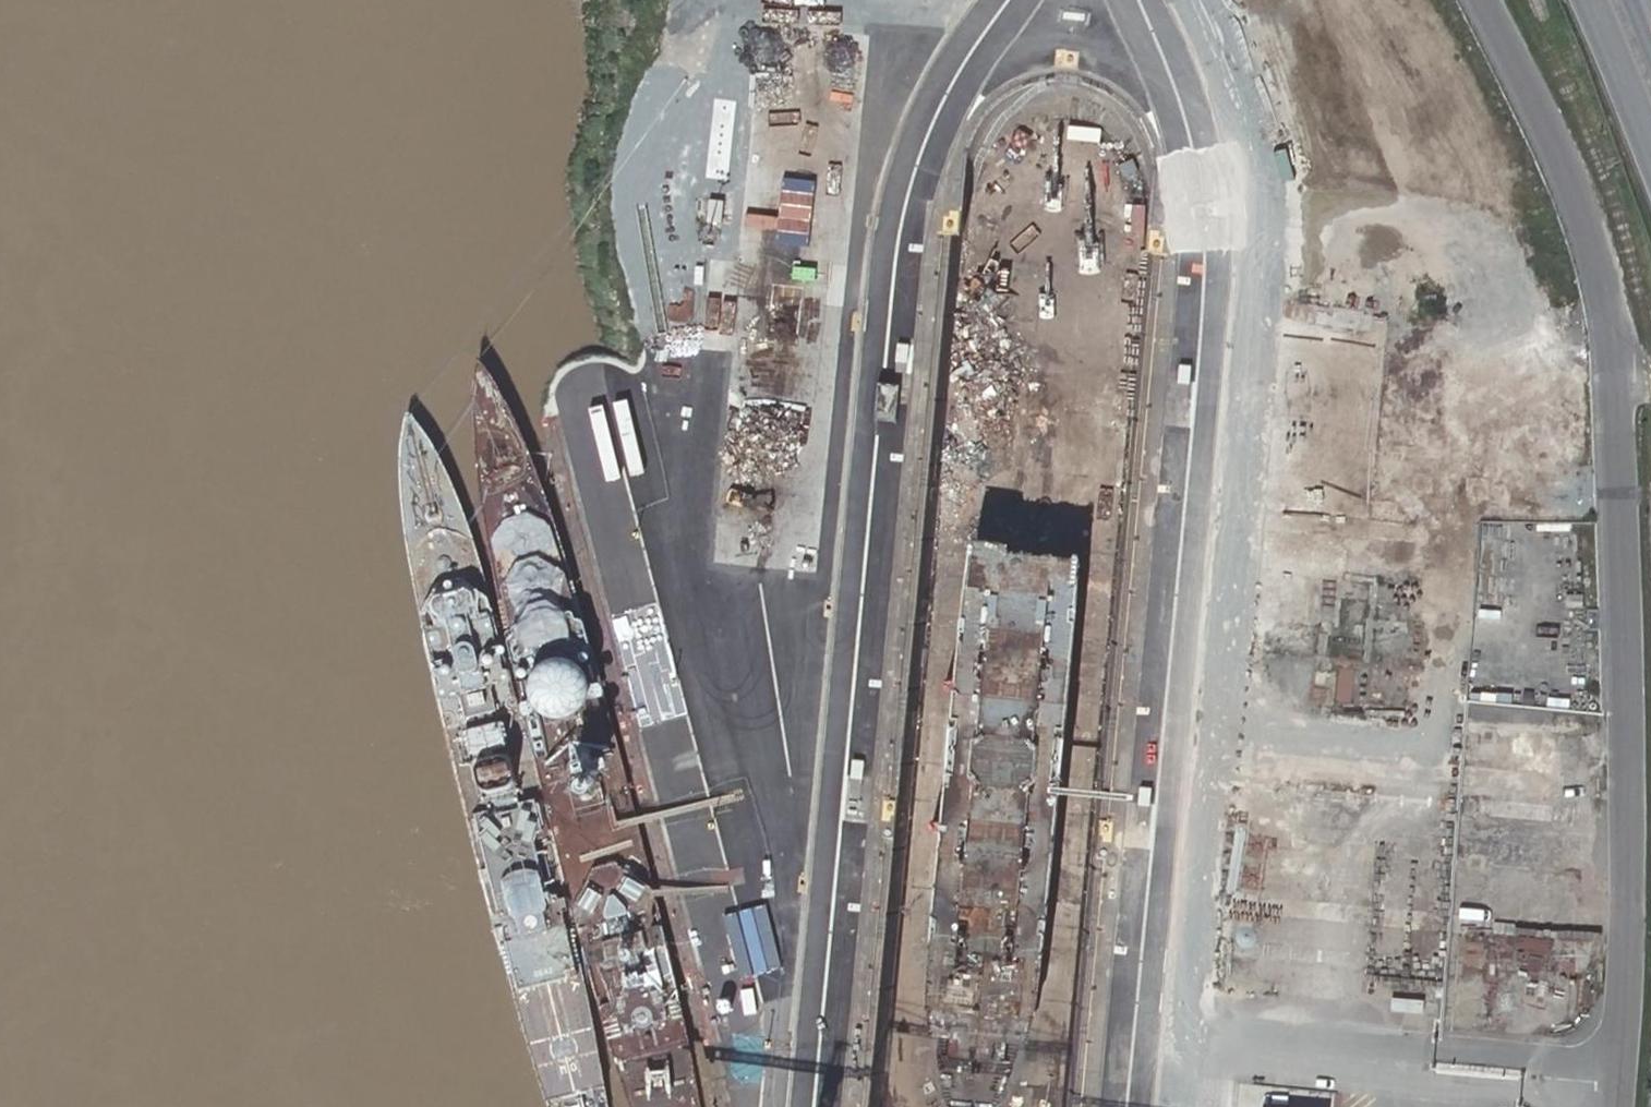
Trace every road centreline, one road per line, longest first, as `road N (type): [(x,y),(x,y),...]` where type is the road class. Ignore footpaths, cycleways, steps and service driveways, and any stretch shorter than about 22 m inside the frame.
road 1 (unclassified): [(1616,371),(1628,893),(1614,1106)]
road 2 (secondary): [(1589,0),(1650,151)]

